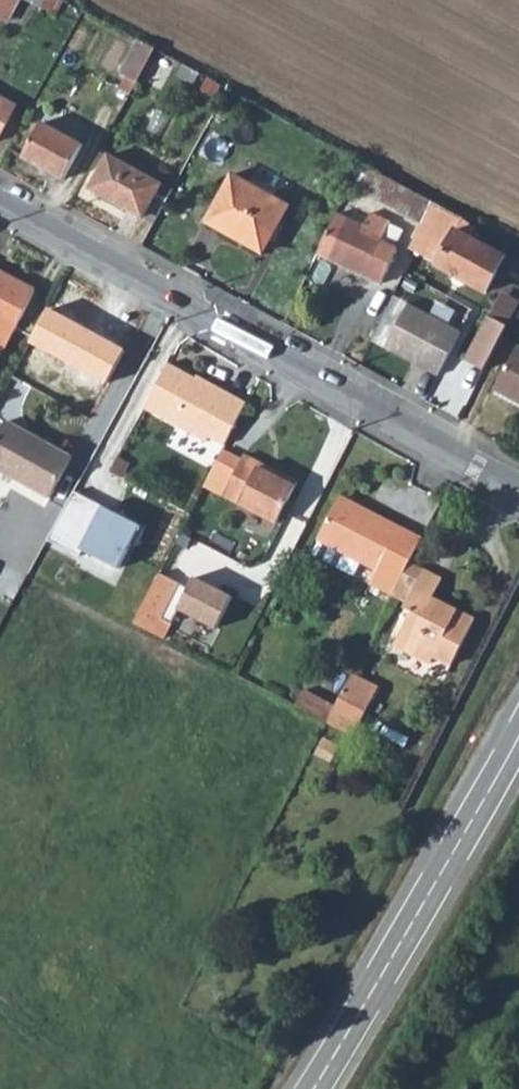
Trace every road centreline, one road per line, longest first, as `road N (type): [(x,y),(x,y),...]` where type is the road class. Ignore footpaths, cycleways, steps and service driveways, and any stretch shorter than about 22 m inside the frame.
road 1 (secondary): [(518,487),(0,204)]
road 2 (tertiary): [(315,1088),(518,735)]

